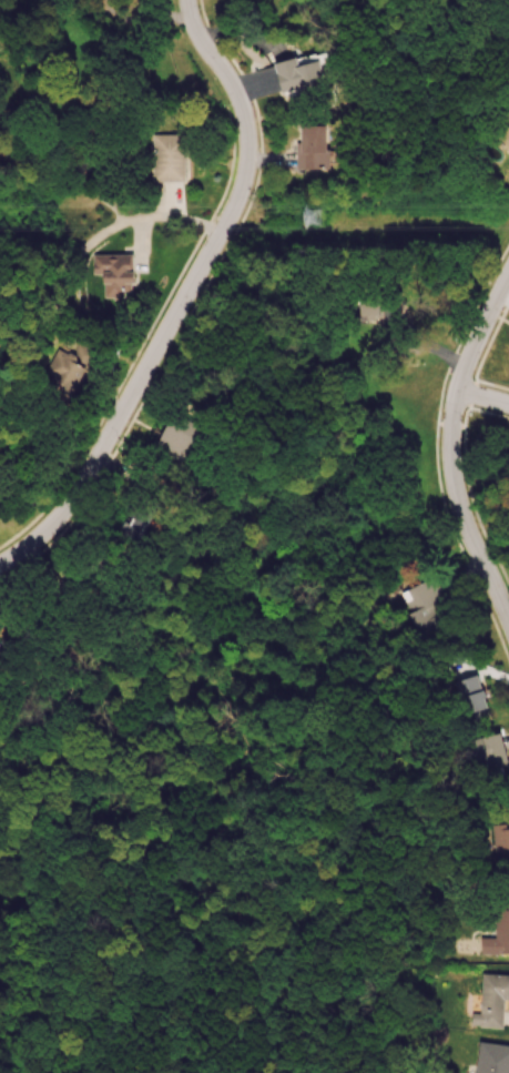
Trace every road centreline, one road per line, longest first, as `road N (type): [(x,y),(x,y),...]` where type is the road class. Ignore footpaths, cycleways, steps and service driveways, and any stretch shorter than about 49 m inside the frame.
road 1 (residential): [(0,564),(50,527),(81,487),(242,190),(242,108),(195,31),(186,0)]
road 2 (residential): [(508,627),(465,523),(450,465),(464,370),(508,275)]

